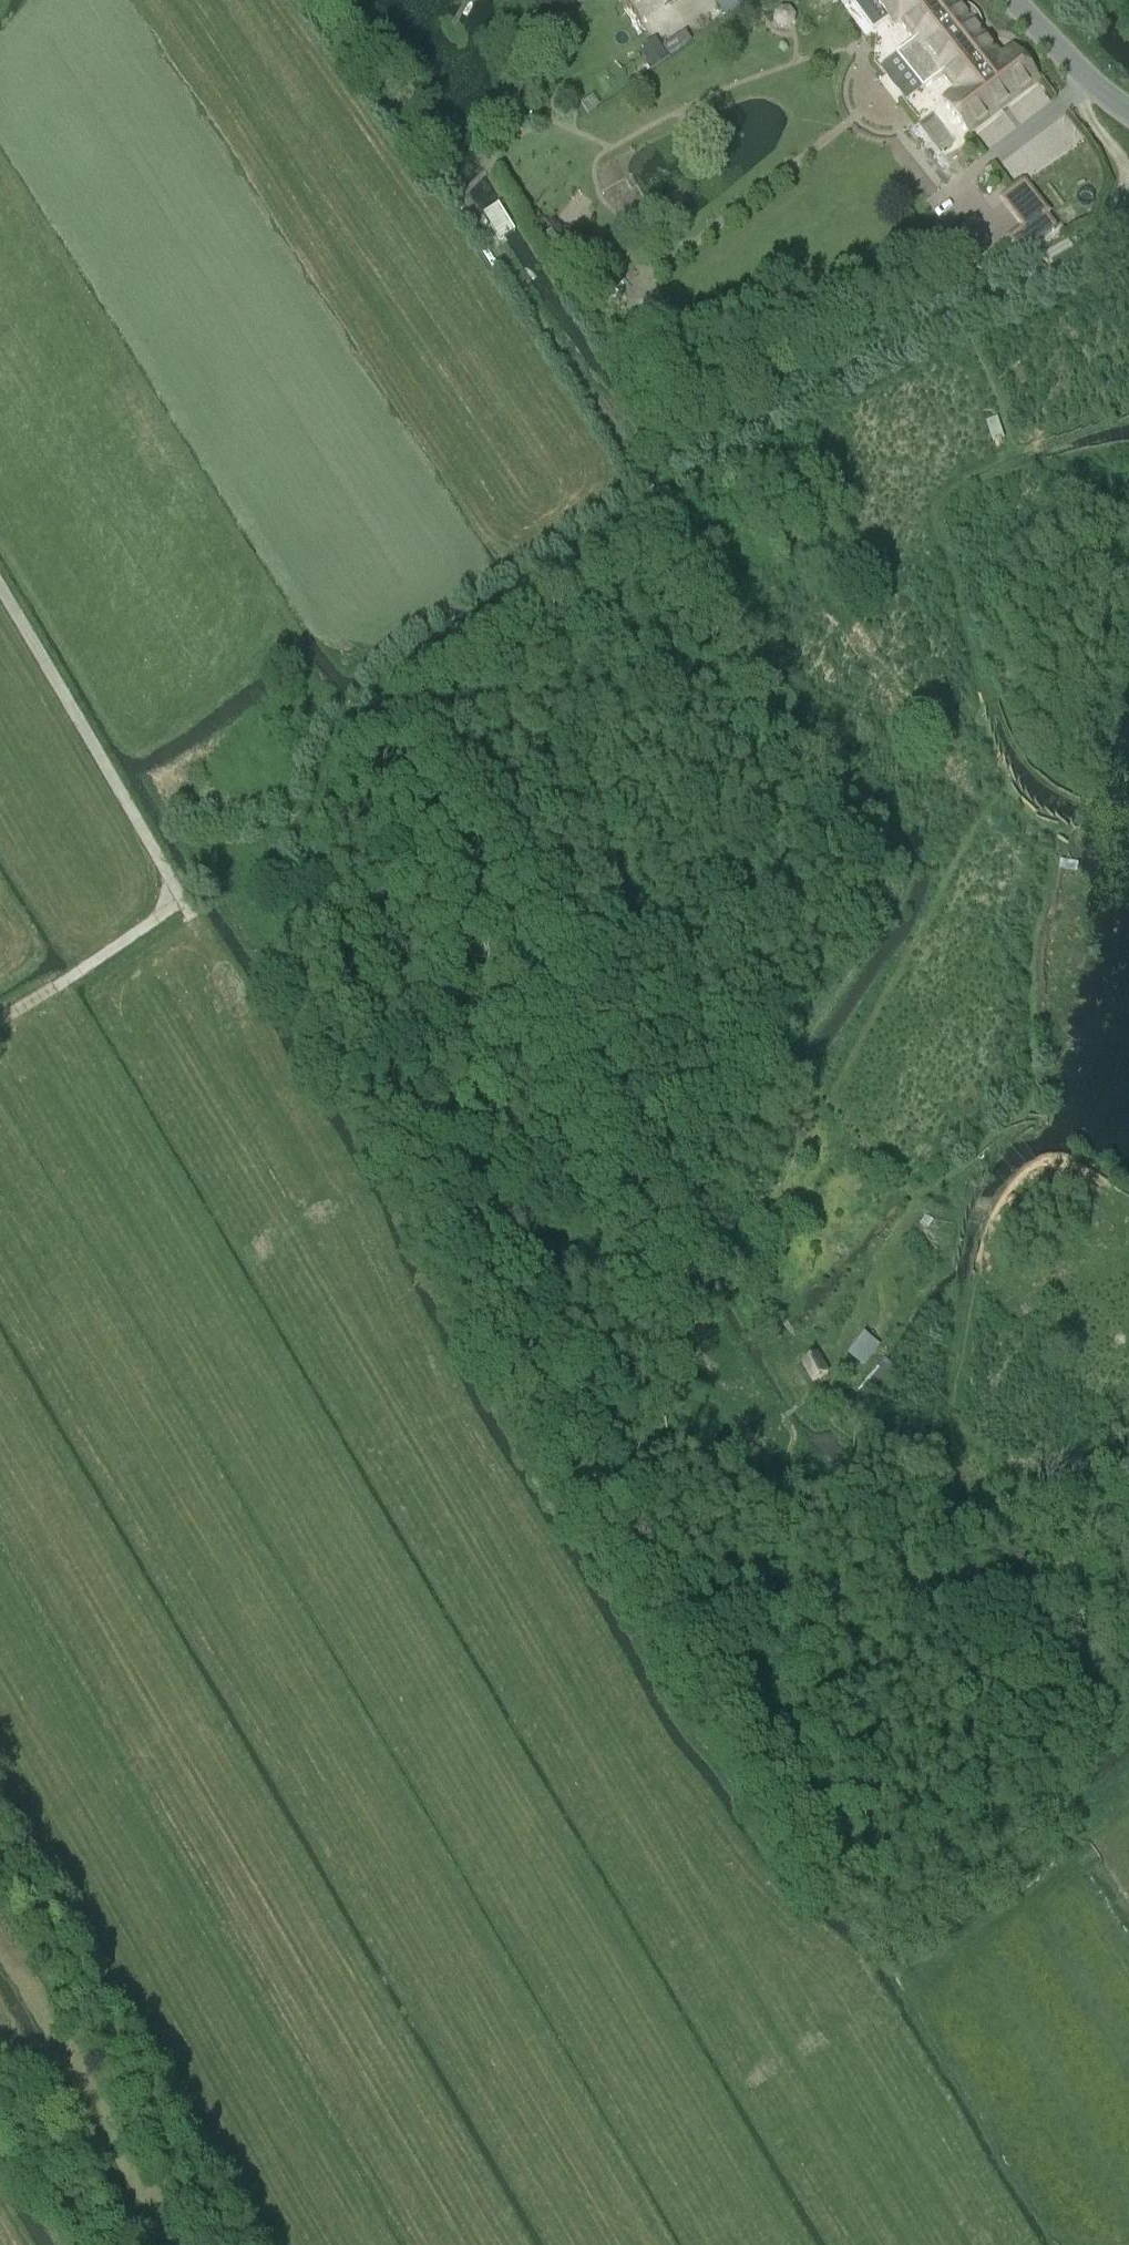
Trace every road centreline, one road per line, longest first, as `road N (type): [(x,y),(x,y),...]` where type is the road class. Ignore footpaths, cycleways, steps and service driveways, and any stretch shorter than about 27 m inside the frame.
road 1 (track): [(1075,96),(1124,171),(1117,213),(1097,240)]
road 2 (tertiary): [(1128,113),(1090,84),(1017,0)]

